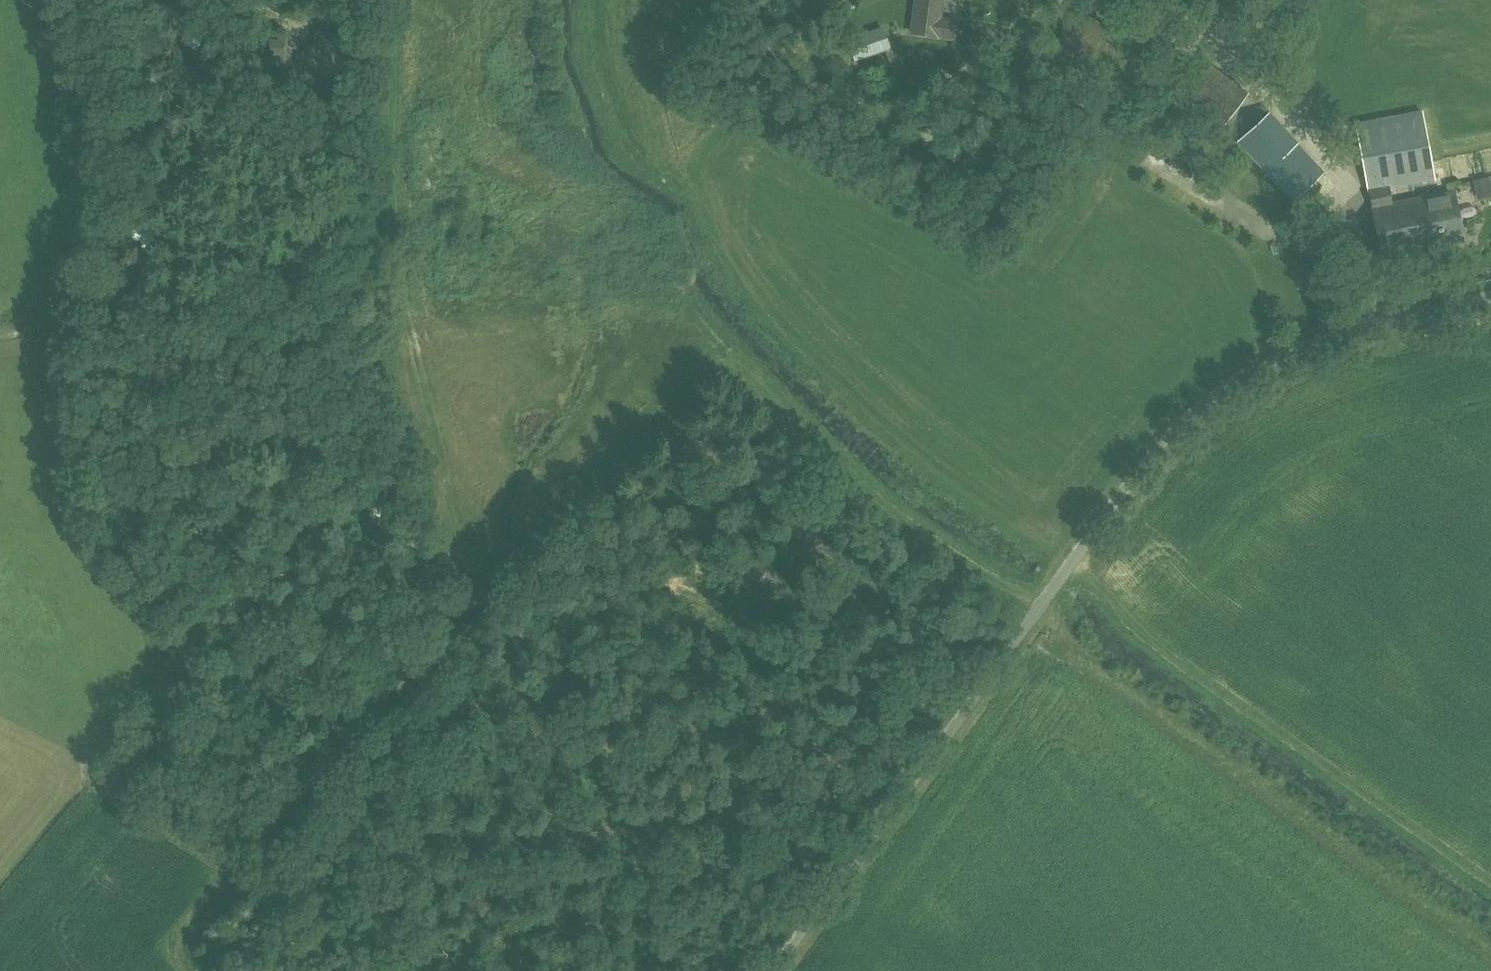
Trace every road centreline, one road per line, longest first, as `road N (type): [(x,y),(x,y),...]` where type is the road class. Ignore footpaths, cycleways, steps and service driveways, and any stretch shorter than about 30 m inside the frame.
road 1 (track): [(1490,942),(1126,683),(1040,634),(804,439),(723,354),(230,852)]
road 2 (unclassified): [(776,970),(1176,434),(1218,396),(1284,361),(1380,326),(1490,301)]
road 3 (track): [(62,308),(81,179),(47,0)]

